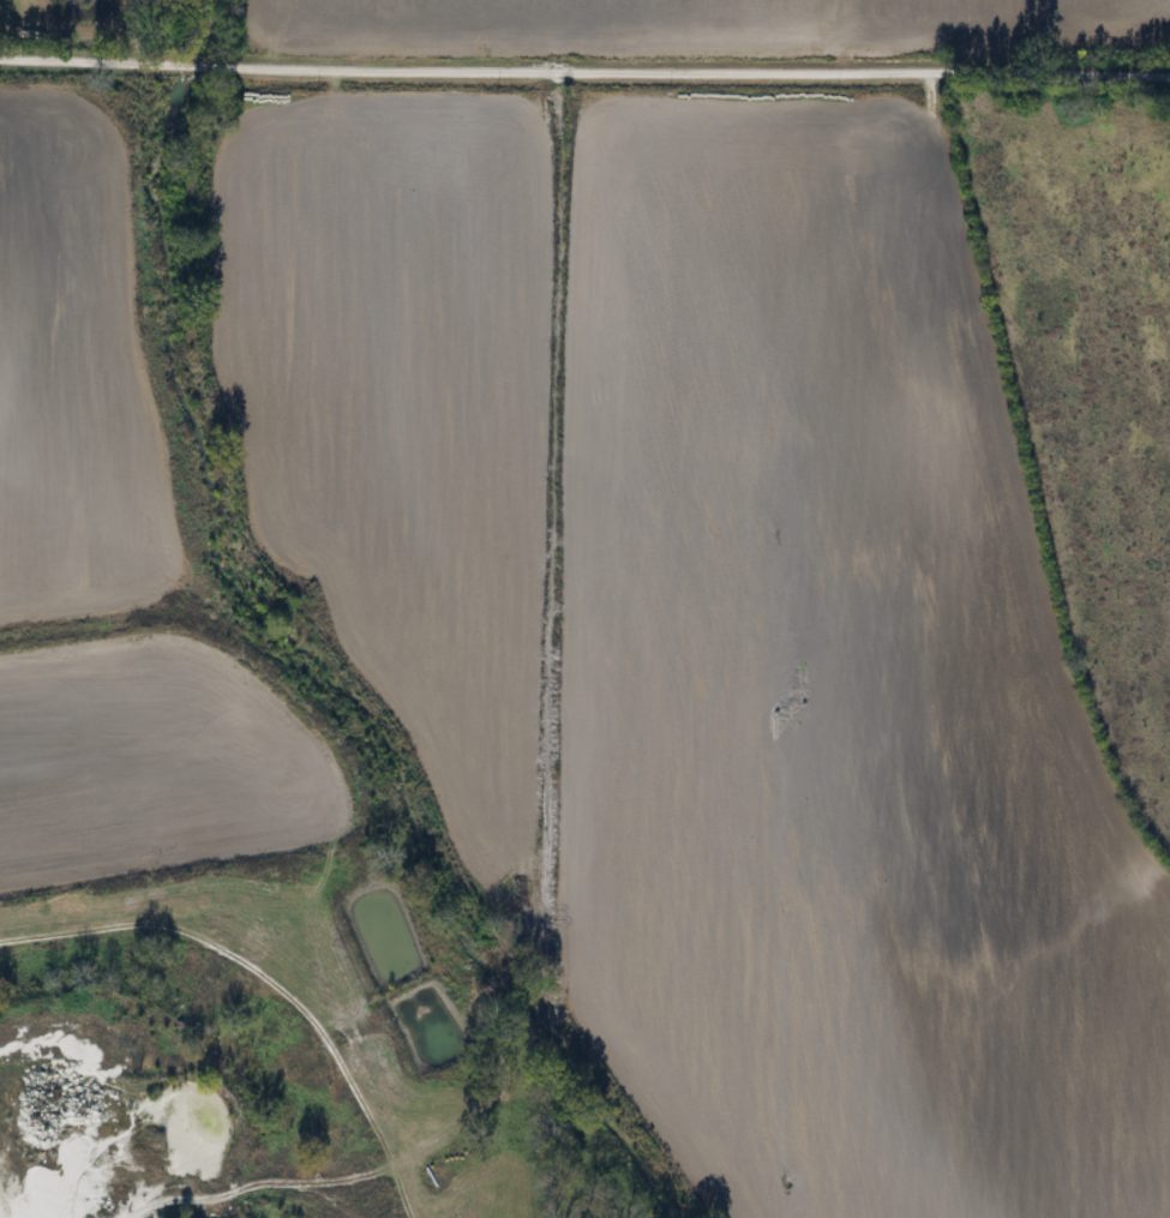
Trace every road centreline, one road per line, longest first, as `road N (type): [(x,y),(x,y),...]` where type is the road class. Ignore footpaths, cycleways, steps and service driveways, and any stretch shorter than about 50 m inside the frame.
road 1 (residential): [(0,60),(1169,78)]

